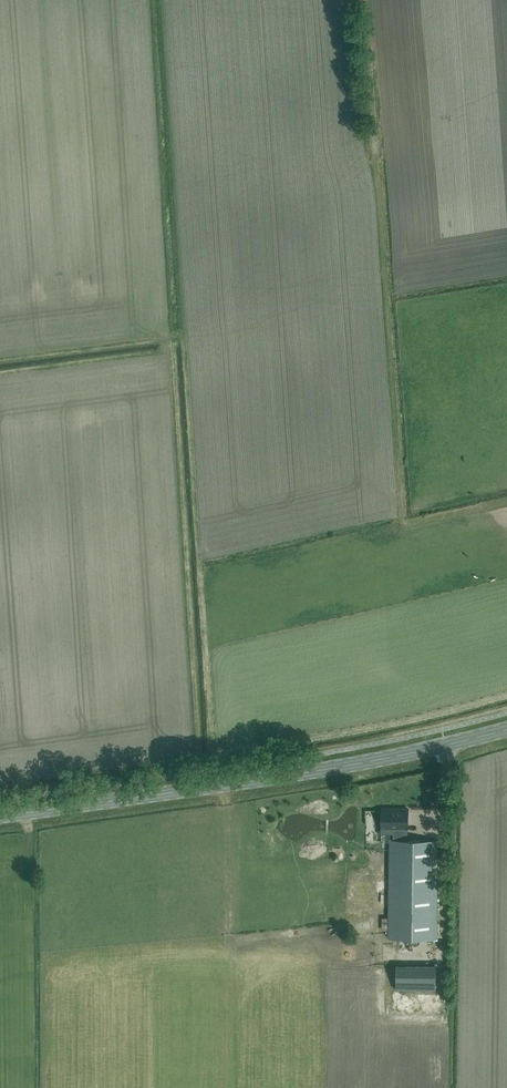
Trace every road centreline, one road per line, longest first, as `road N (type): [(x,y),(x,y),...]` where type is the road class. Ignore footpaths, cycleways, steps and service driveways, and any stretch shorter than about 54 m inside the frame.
road 1 (secondary): [(0,817),(285,777),(506,731)]
road 2 (track): [(374,123),(402,512),(425,521),(506,503)]
road 3 (unclassified): [(374,123),(364,0)]

